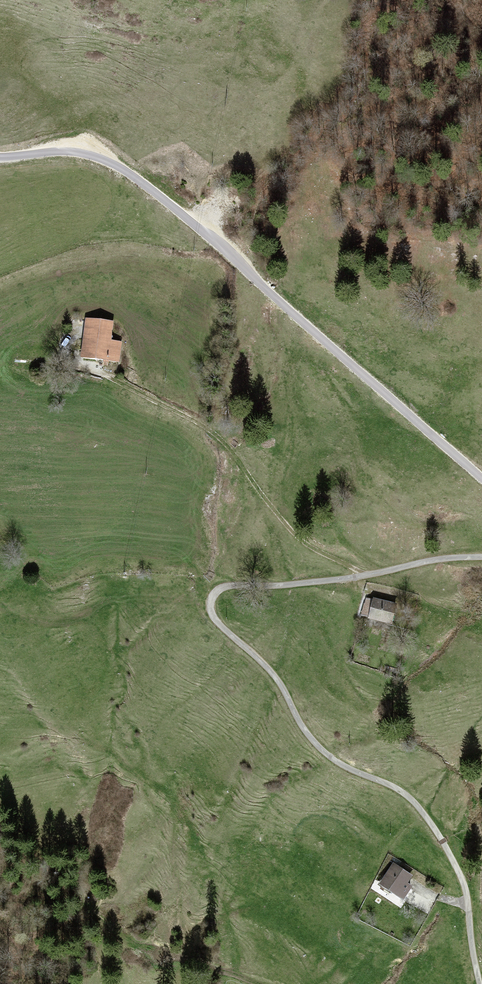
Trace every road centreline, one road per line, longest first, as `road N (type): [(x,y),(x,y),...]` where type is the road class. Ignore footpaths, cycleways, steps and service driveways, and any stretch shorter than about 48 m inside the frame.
road 1 (unclassified): [(481,983),(464,880),(431,822),(407,796),(316,744),(274,673),(217,621),(212,605),(226,589),(481,558)]
road 2 (unclassified): [(481,479),(134,176),(84,151),(0,157)]
road 3 (track): [(368,575),(307,546),(228,446),(106,375)]

